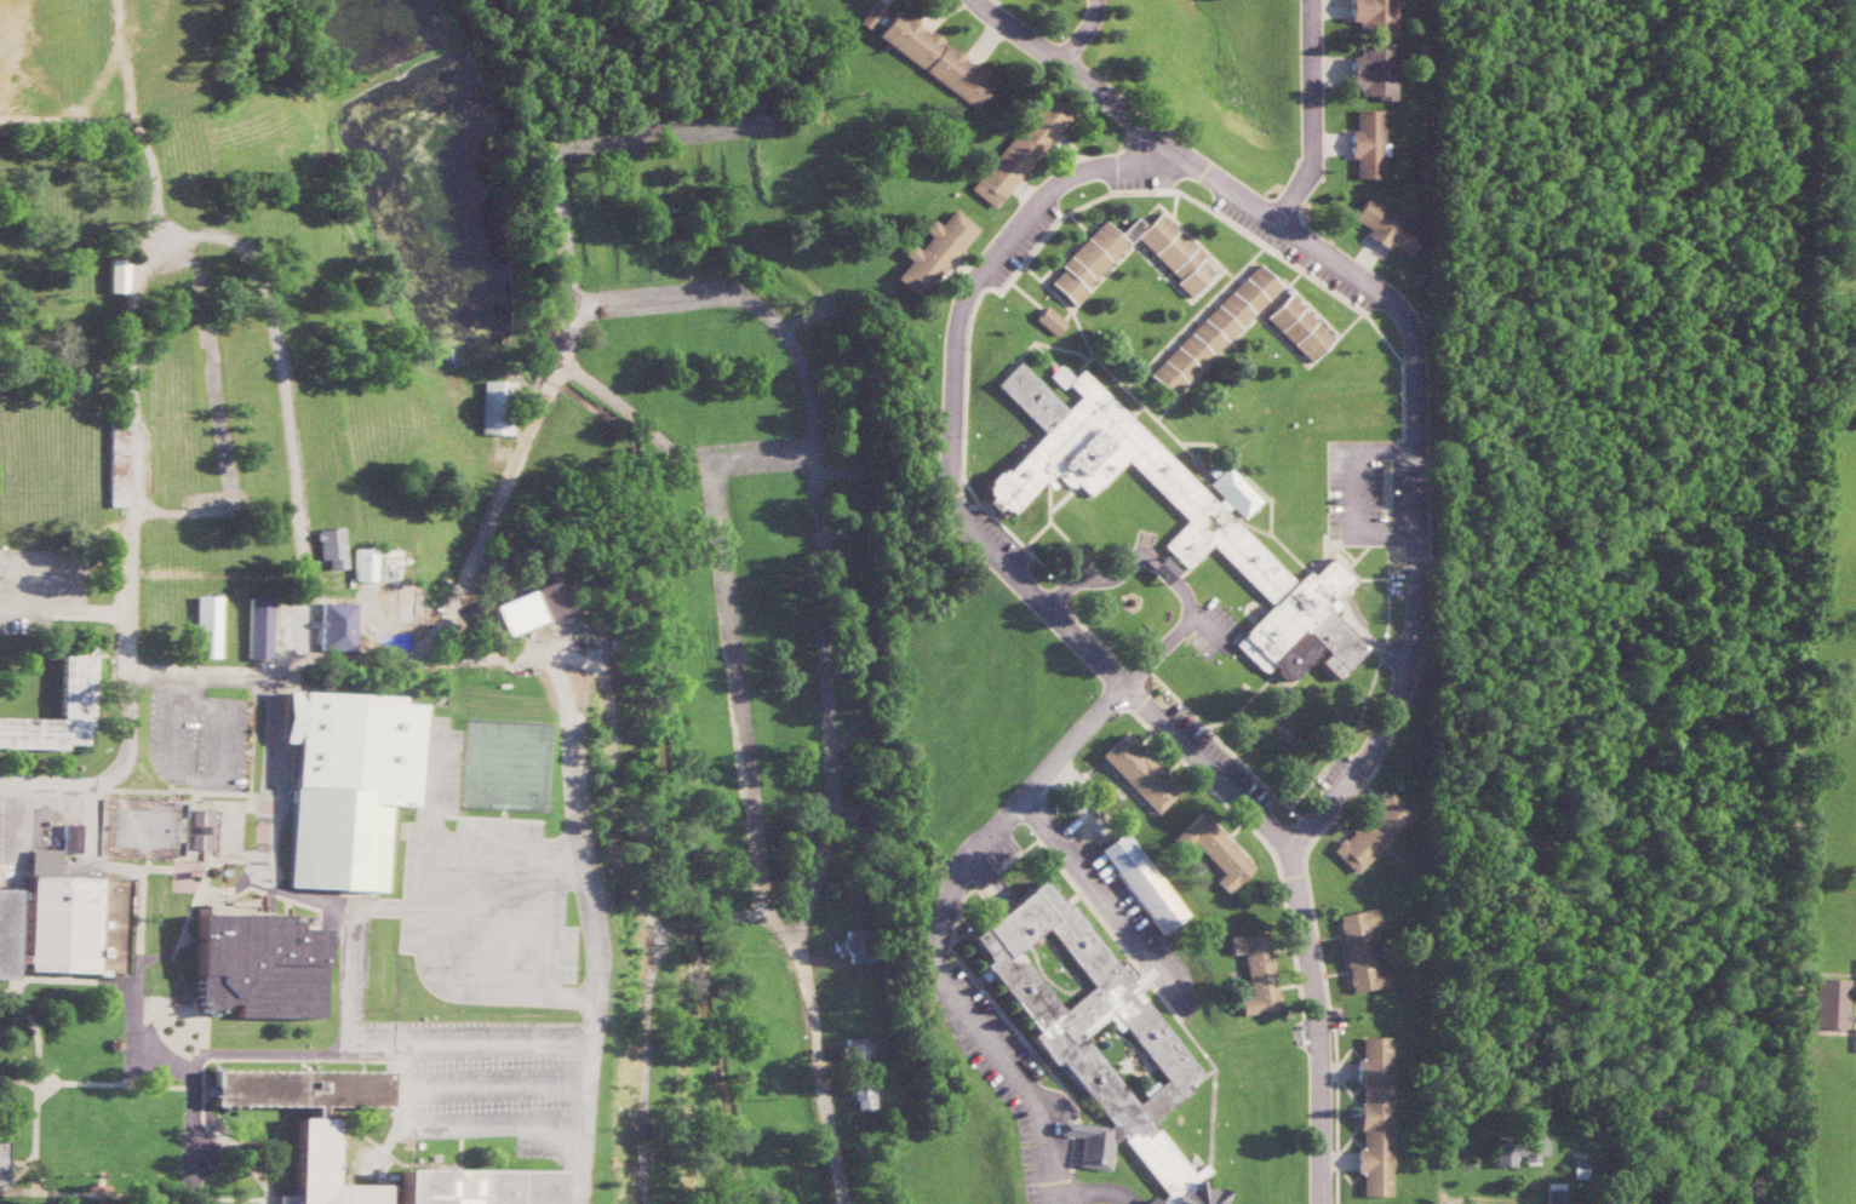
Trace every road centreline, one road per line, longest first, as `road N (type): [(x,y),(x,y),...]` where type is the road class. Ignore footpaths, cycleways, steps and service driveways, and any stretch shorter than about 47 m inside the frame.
road 1 (residential): [(1174,149),(1396,305),(1414,355),(1416,619),(1393,724),(1288,848),(1317,990),(1320,1203)]
road 2 (residential): [(844,1203),(803,951),(802,924),(832,804),(823,533),(803,362),(764,305),(724,293),(568,308)]
road 3 (residential): [(768,122),(555,147),(568,308),(558,363),(698,469),(712,497),(762,900),(803,951)]
road 4 (residential): [(1174,149),(1066,176),(972,283),(953,349),(943,487),(957,518),(1288,848)]
road 5 (residential): [(1128,684),(963,853),(934,954),(946,988),(1041,1106),(1062,1203)]
road 6 (residential): [(972,0),(1174,149)]
road 7 (residential): [(1312,0),(1310,156),(1271,220)]

